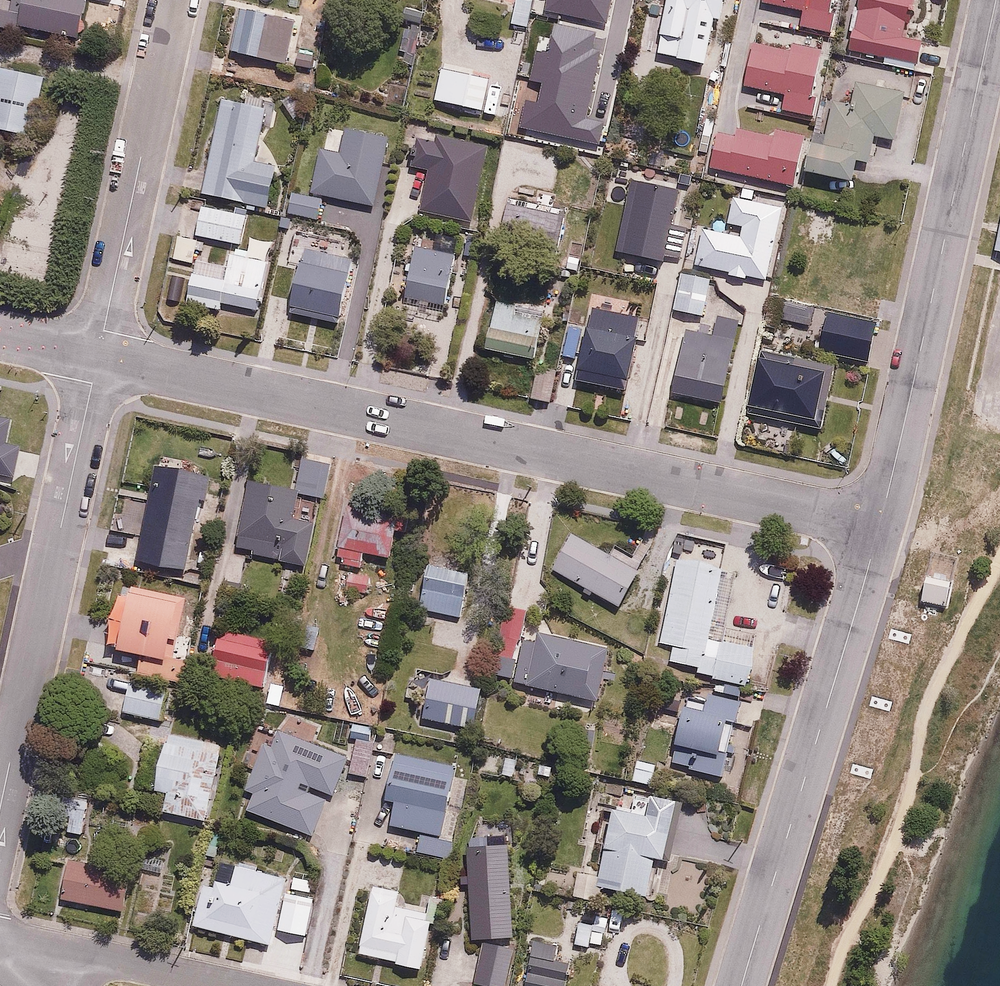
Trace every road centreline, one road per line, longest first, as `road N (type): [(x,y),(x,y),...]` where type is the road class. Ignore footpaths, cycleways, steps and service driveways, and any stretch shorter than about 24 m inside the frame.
road 1 (residential): [(880,520),(99,353)]
road 2 (residential): [(995,0),(880,520)]
road 3 (residential): [(880,520),(742,985)]
road 4 (residential): [(99,353),(0,809)]
road 5 (residential): [(174,0),(99,353)]
road 6 (residential): [(239,985),(0,947)]

